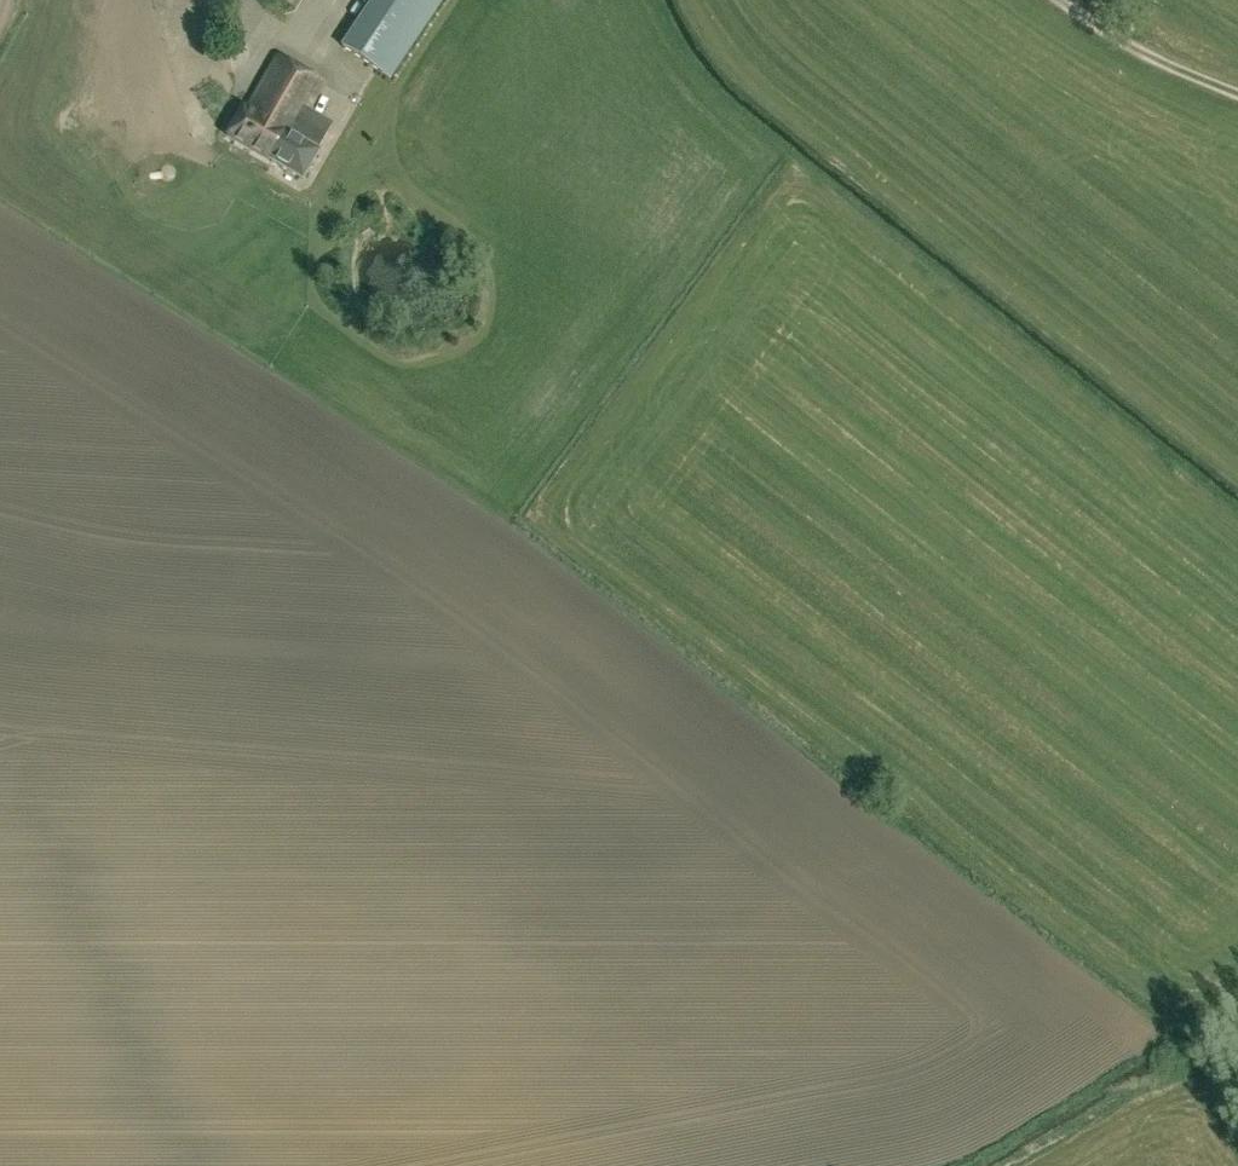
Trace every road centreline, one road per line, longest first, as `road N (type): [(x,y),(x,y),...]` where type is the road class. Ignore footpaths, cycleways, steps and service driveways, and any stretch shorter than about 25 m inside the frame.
road 1 (track): [(1237,94),(1108,34),(1060,0)]

